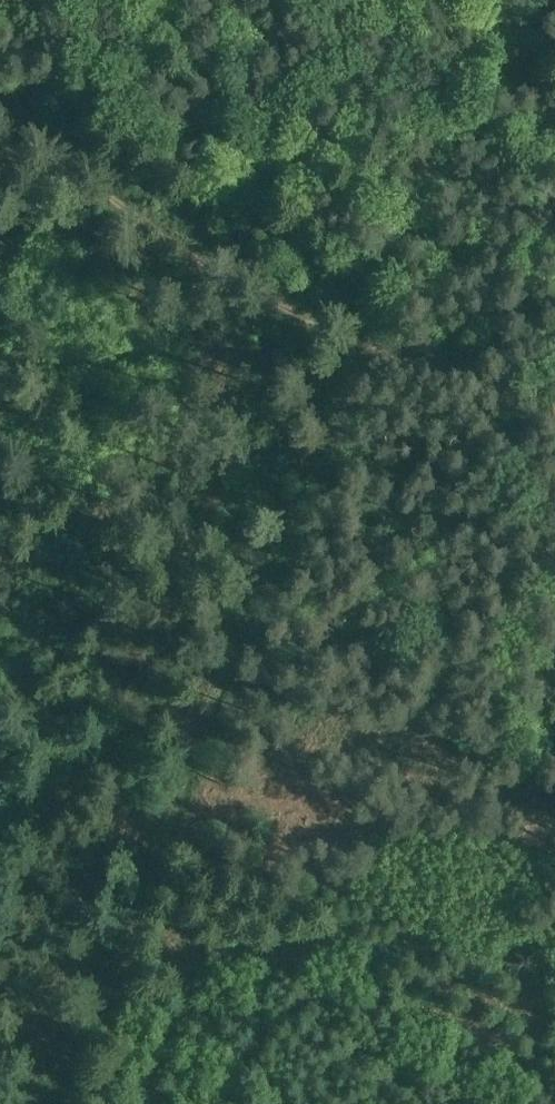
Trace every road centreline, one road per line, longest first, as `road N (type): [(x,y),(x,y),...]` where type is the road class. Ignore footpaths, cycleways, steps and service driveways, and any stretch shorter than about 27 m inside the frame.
road 1 (track): [(48,1103),(356,339),(482,0)]
road 2 (track): [(554,415),(356,339),(190,251),(0,107)]
road 3 (track): [(185,763),(0,689)]

